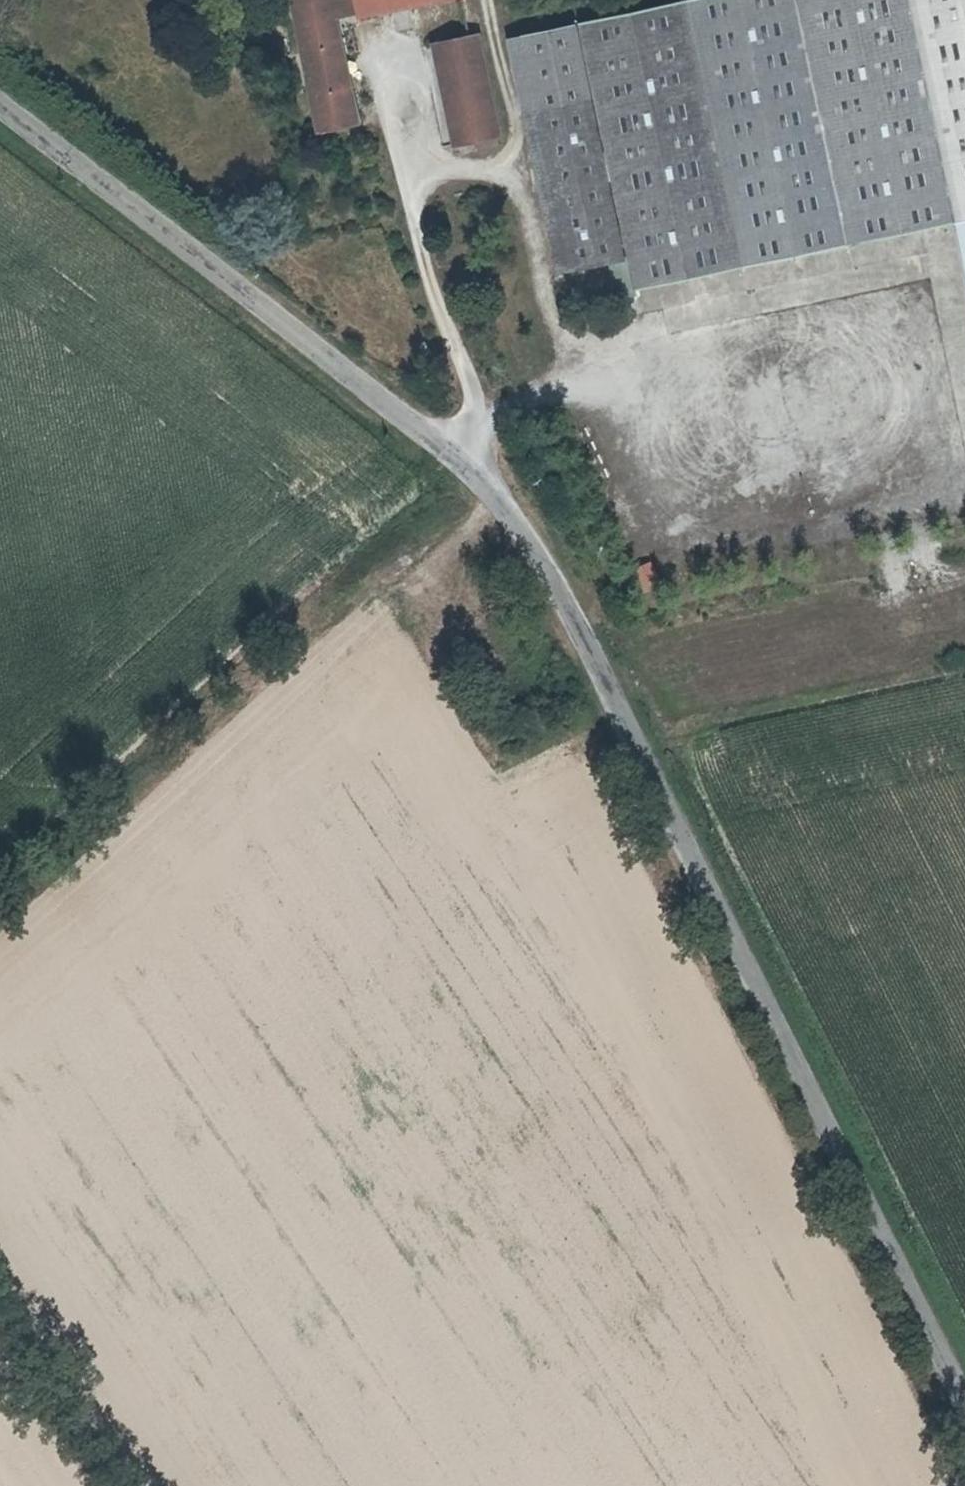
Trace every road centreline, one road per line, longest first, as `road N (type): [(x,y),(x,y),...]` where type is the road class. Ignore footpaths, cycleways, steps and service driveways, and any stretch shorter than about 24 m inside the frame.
road 1 (unclassified): [(964,1397),(559,604),(468,463),(0,108)]

